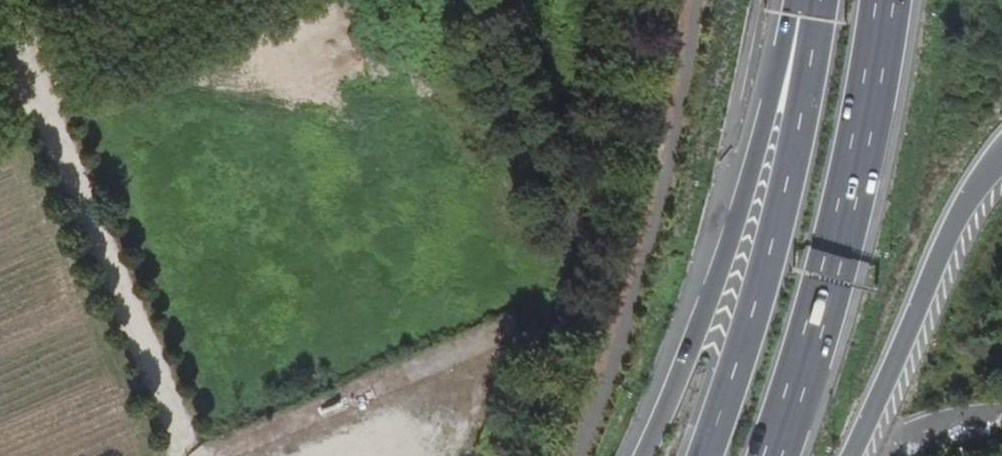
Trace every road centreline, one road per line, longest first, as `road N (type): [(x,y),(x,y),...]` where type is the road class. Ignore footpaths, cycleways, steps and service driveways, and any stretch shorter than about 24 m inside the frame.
road 1 (trunk): [(813,17),(772,105),(719,276),(643,455)]
road 2 (motorway): [(773,455),(830,263),(882,0)]
road 3 (motorway): [(813,17),(804,109),(761,286),(703,455)]
road 4 (track): [(189,455),(24,68)]
road 5 (track): [(203,455),(558,304)]
road 6 (motorway): [(854,455),(947,243),(973,191),(1001,158)]

